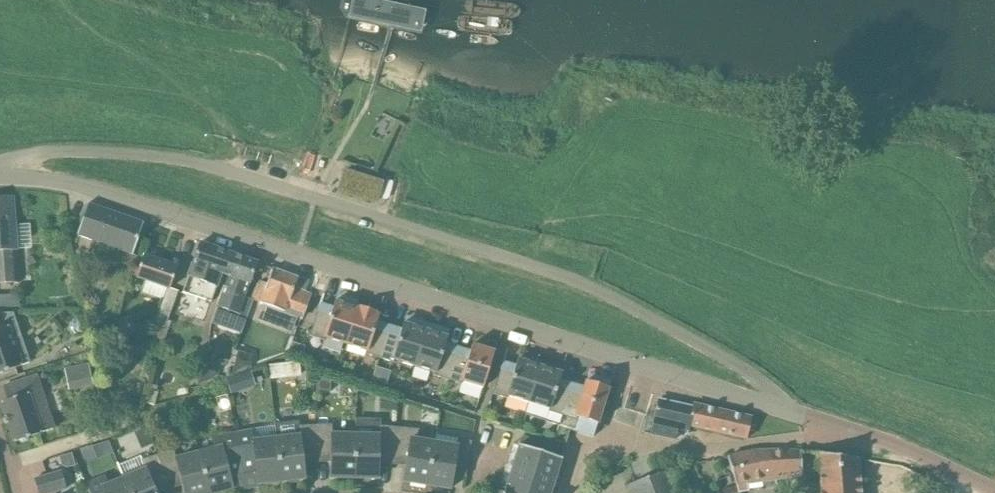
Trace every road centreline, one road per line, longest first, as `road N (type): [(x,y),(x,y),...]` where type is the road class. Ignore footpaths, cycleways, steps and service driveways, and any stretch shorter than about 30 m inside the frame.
road 1 (residential): [(0,164),(66,151),(146,155),(271,184),(593,289),(746,371),(784,409)]
road 2 (residential): [(784,409),(376,286),(125,199),(0,176)]
road 3 (residential): [(637,451),(809,439),(832,426)]
road 4 (residential): [(994,492),(907,449),(832,426)]

